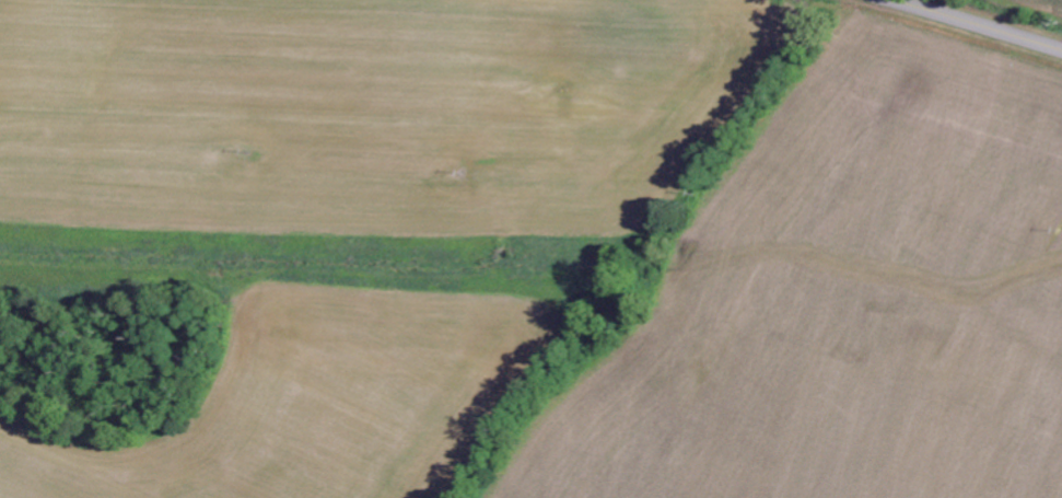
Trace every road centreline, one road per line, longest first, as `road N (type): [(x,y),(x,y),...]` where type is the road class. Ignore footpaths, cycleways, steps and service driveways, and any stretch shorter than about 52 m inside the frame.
road 1 (secondary): [(1061,50),(895,0)]

